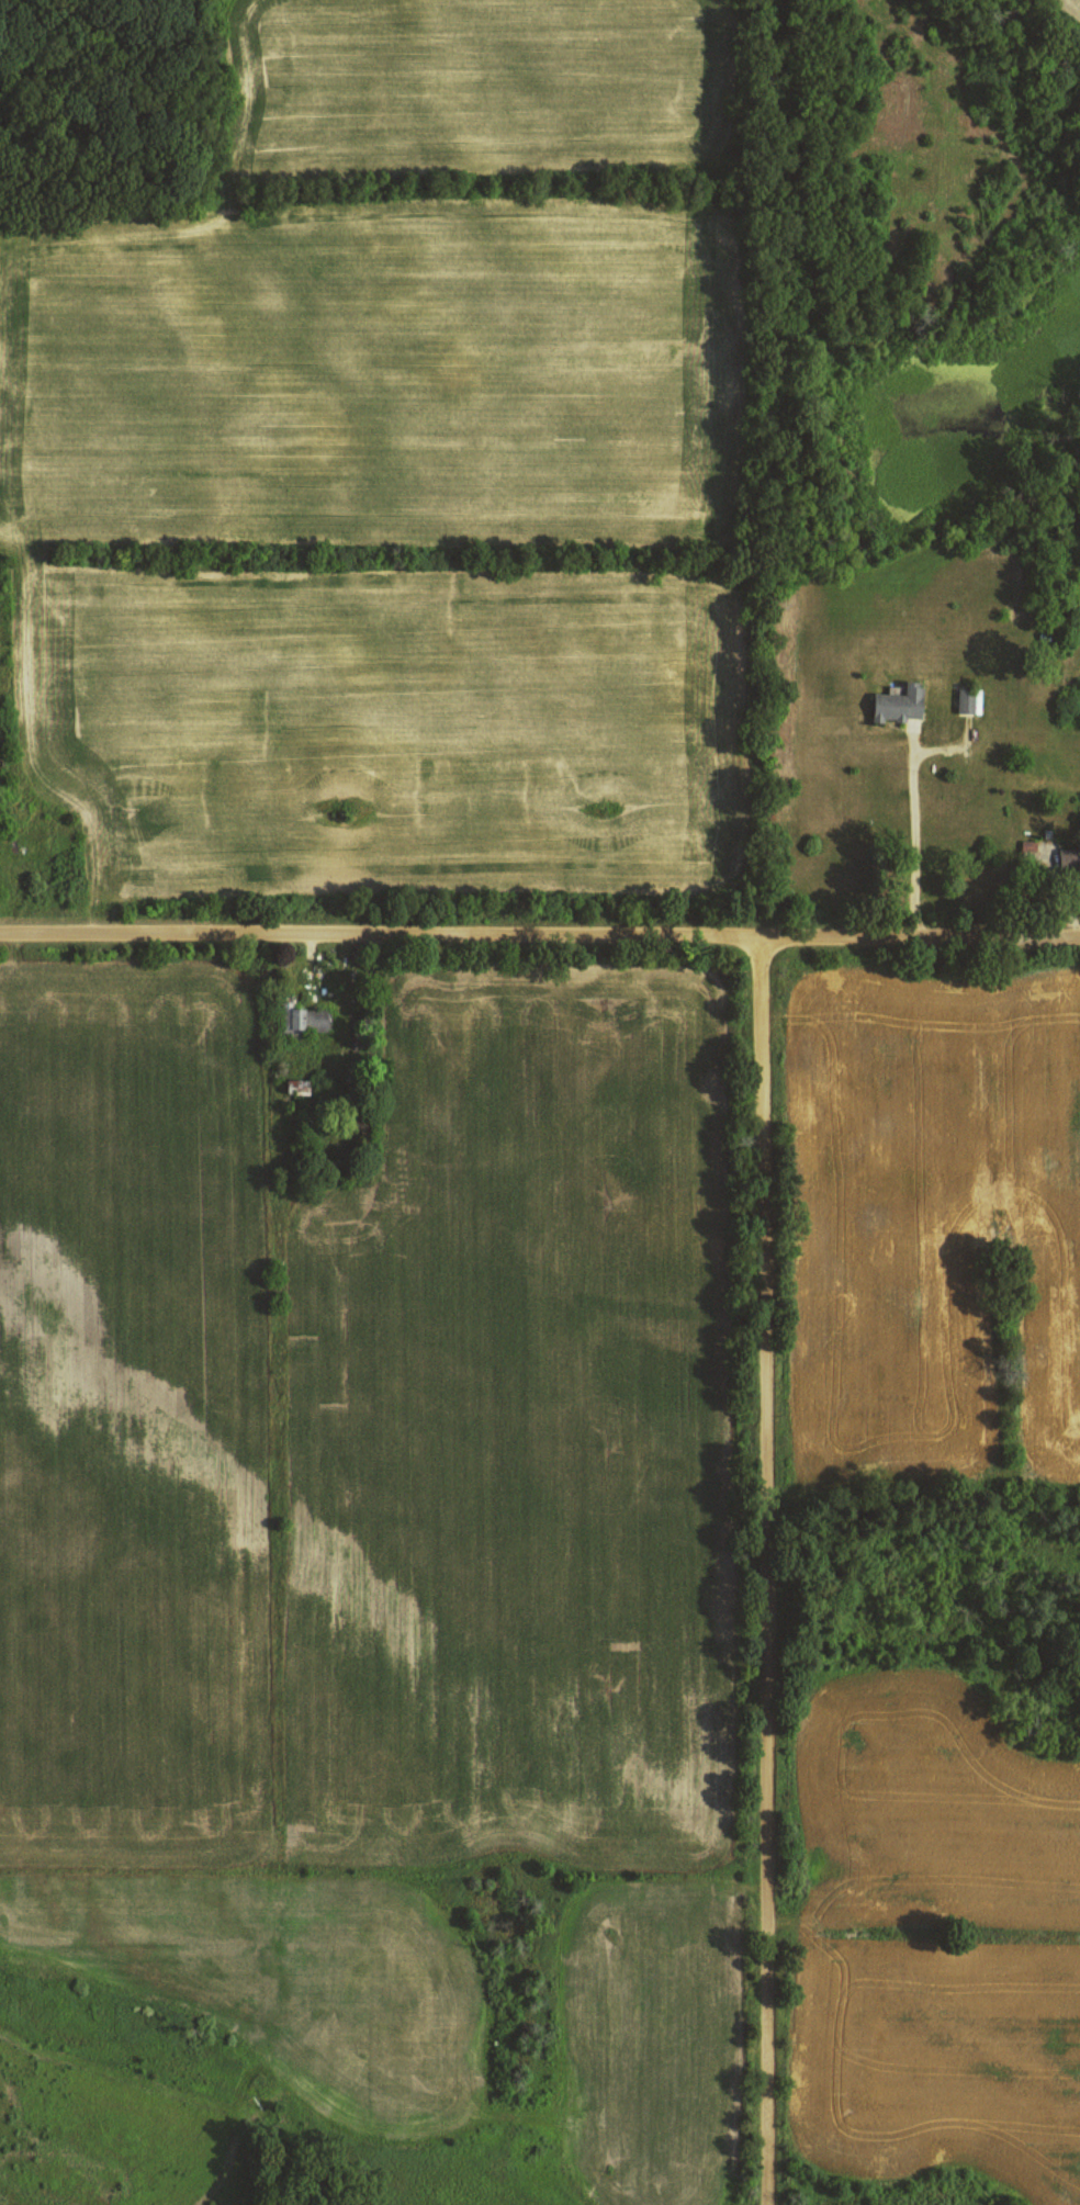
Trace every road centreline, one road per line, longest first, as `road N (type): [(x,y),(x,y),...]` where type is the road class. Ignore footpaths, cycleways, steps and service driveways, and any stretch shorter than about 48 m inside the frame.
road 1 (residential): [(770,2204),(762,943)]
road 2 (residential): [(0,940),(1079,943)]

